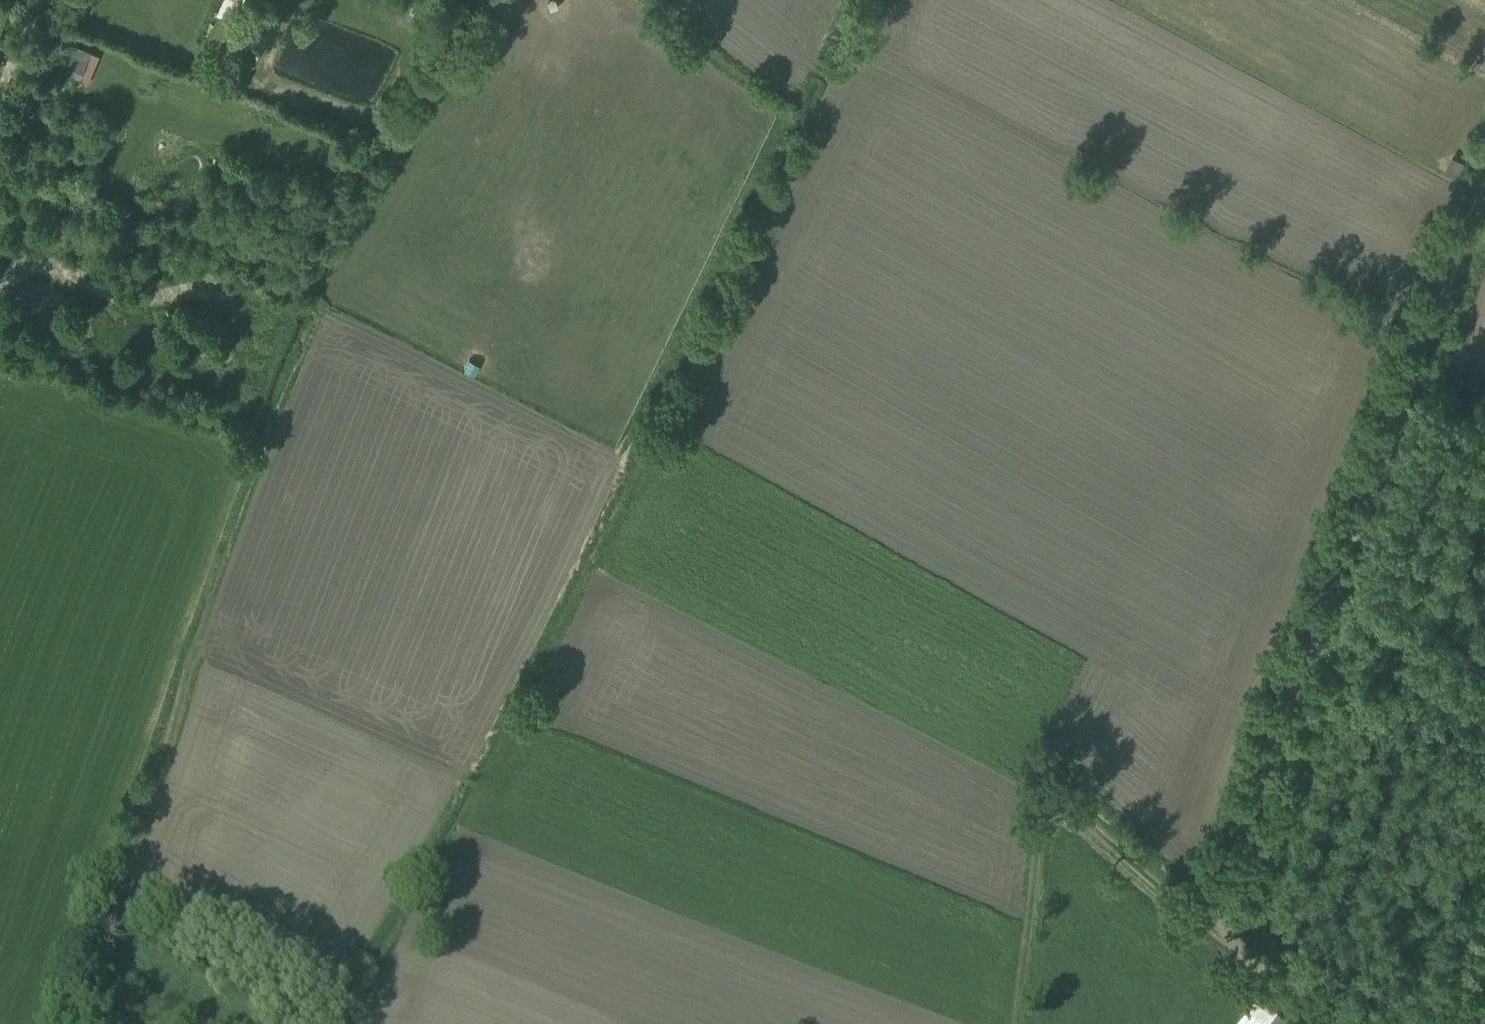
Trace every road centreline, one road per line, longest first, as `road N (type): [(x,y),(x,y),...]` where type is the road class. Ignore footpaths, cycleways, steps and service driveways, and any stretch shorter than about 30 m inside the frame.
road 1 (track): [(1326,1023),(1226,933),(1212,905),(1217,871),(1484,188)]
road 2 (track): [(72,1023),(193,657),(332,309)]

